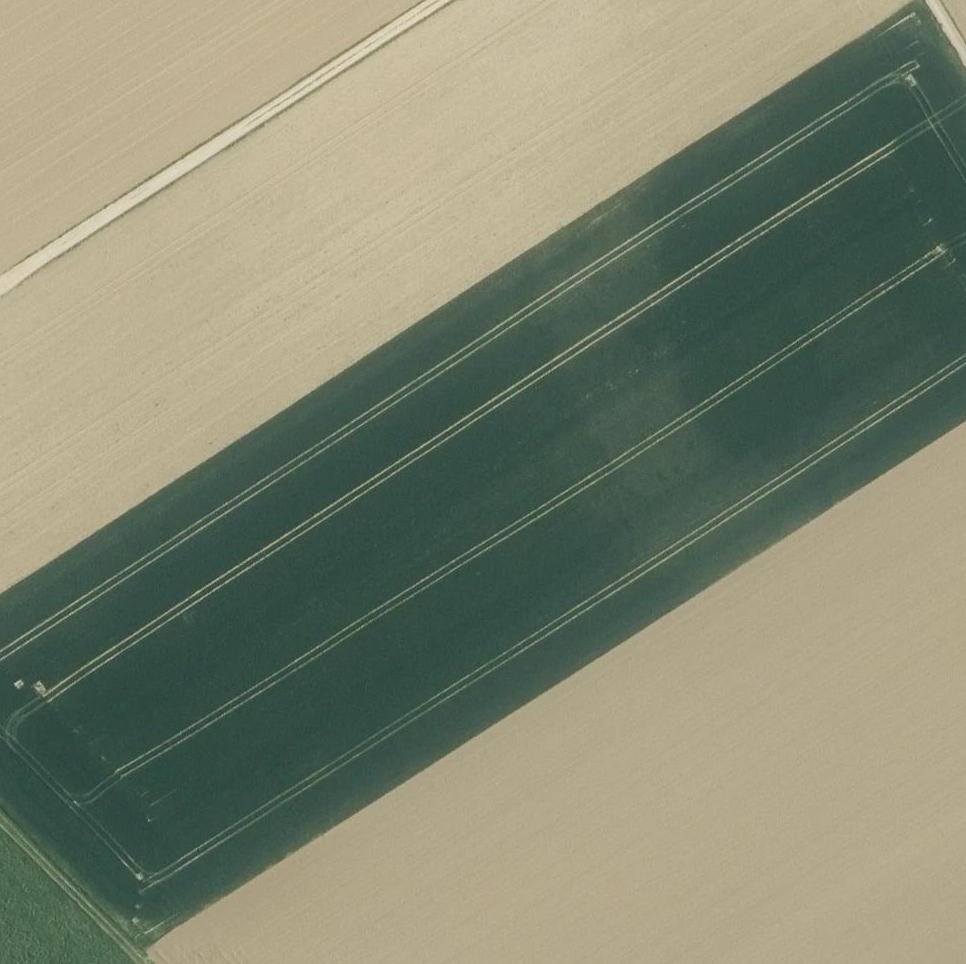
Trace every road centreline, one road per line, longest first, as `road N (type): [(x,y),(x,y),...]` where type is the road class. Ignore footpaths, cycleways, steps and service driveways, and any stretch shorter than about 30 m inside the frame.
road 1 (track): [(0,286),(440,0)]
road 2 (track): [(0,819),(148,963)]

